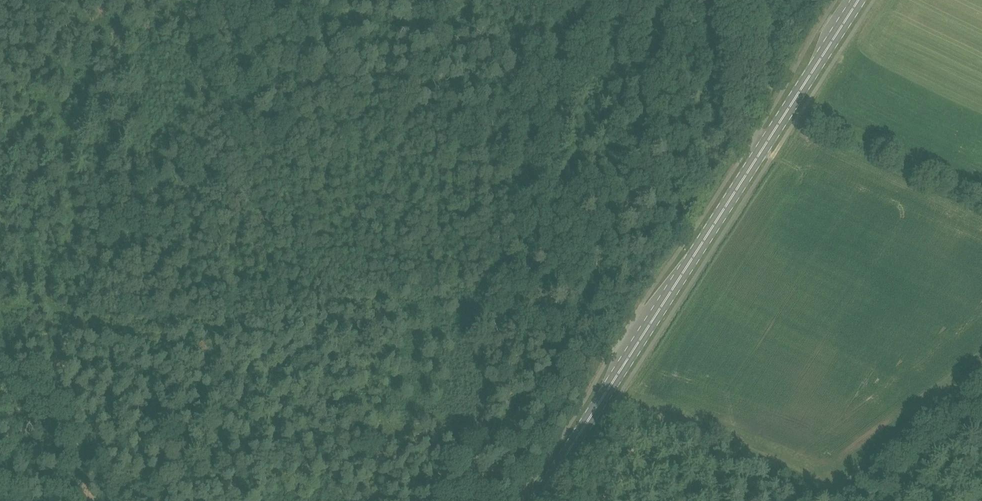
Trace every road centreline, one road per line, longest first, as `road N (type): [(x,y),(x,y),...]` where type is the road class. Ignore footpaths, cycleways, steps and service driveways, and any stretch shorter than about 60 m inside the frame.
road 1 (secondary): [(537,500),(859,0)]
road 2 (track): [(746,0),(754,137)]

